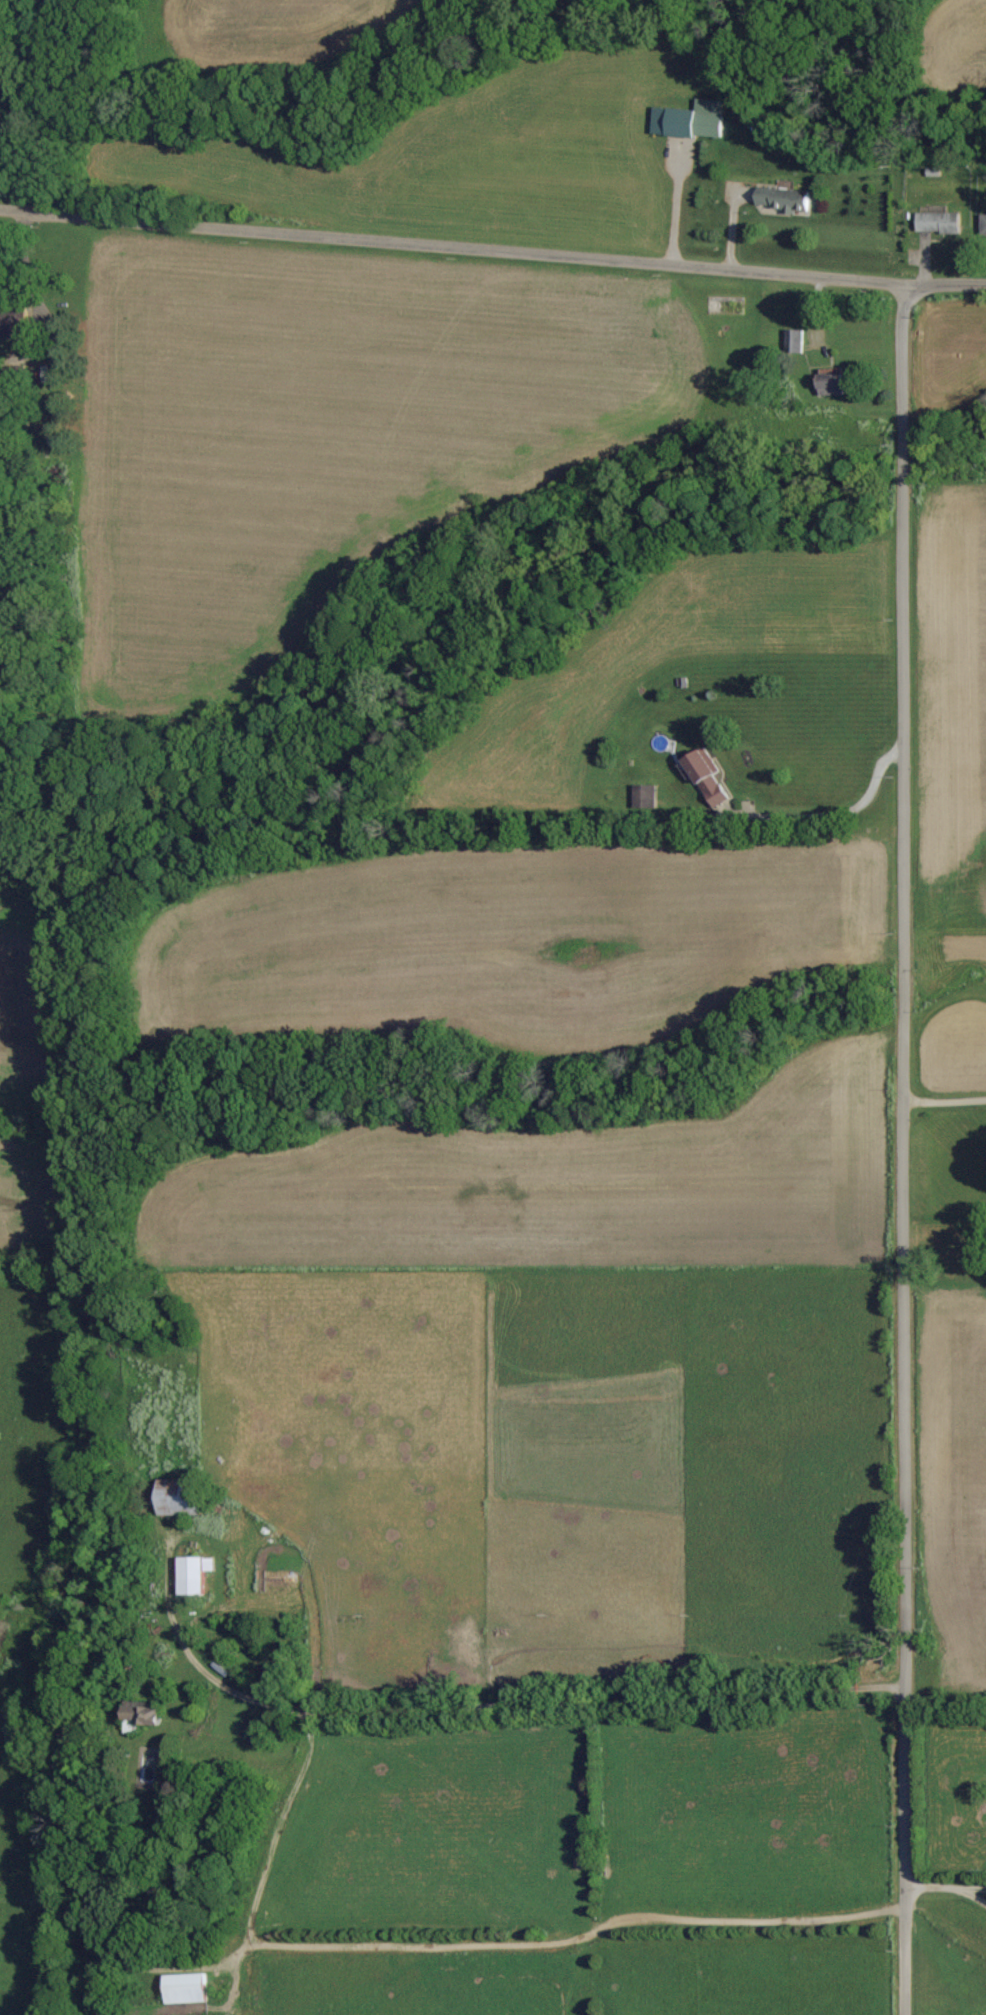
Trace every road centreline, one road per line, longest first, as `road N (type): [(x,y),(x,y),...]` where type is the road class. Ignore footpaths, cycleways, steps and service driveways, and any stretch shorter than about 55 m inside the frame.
road 1 (residential): [(907,2014),(905,281)]
road 2 (residential): [(0,206),(905,281)]

